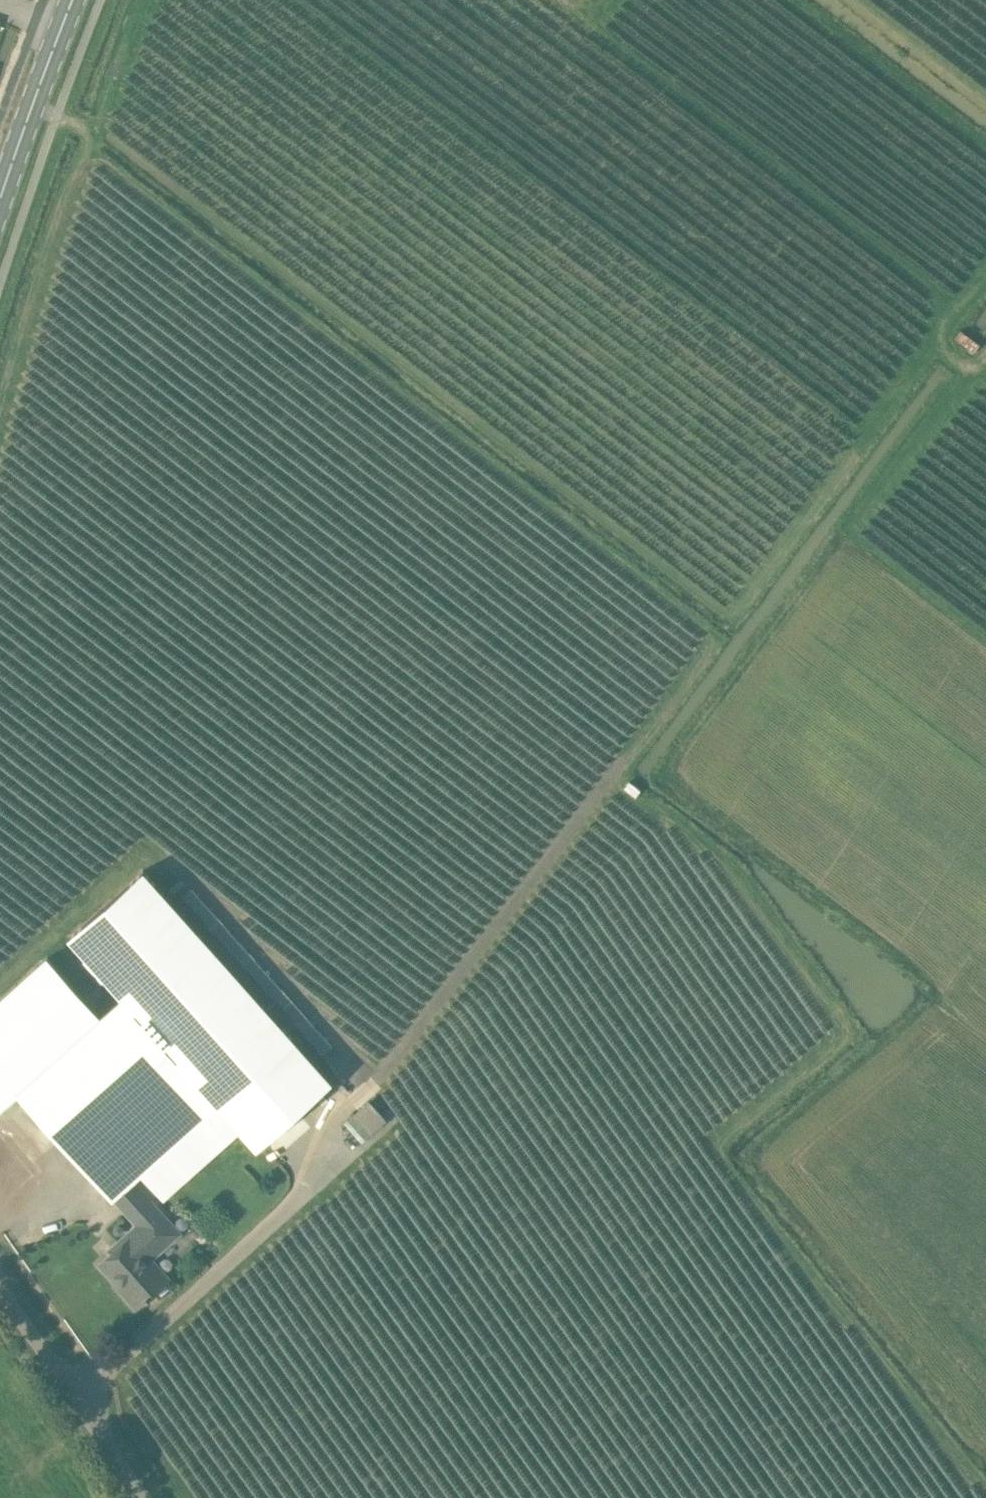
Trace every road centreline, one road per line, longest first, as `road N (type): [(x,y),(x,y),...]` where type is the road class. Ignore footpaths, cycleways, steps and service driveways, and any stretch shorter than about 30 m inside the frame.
road 1 (unclassified): [(150,1497),(0,1272)]
road 2 (primary): [(0,198),(72,0)]

